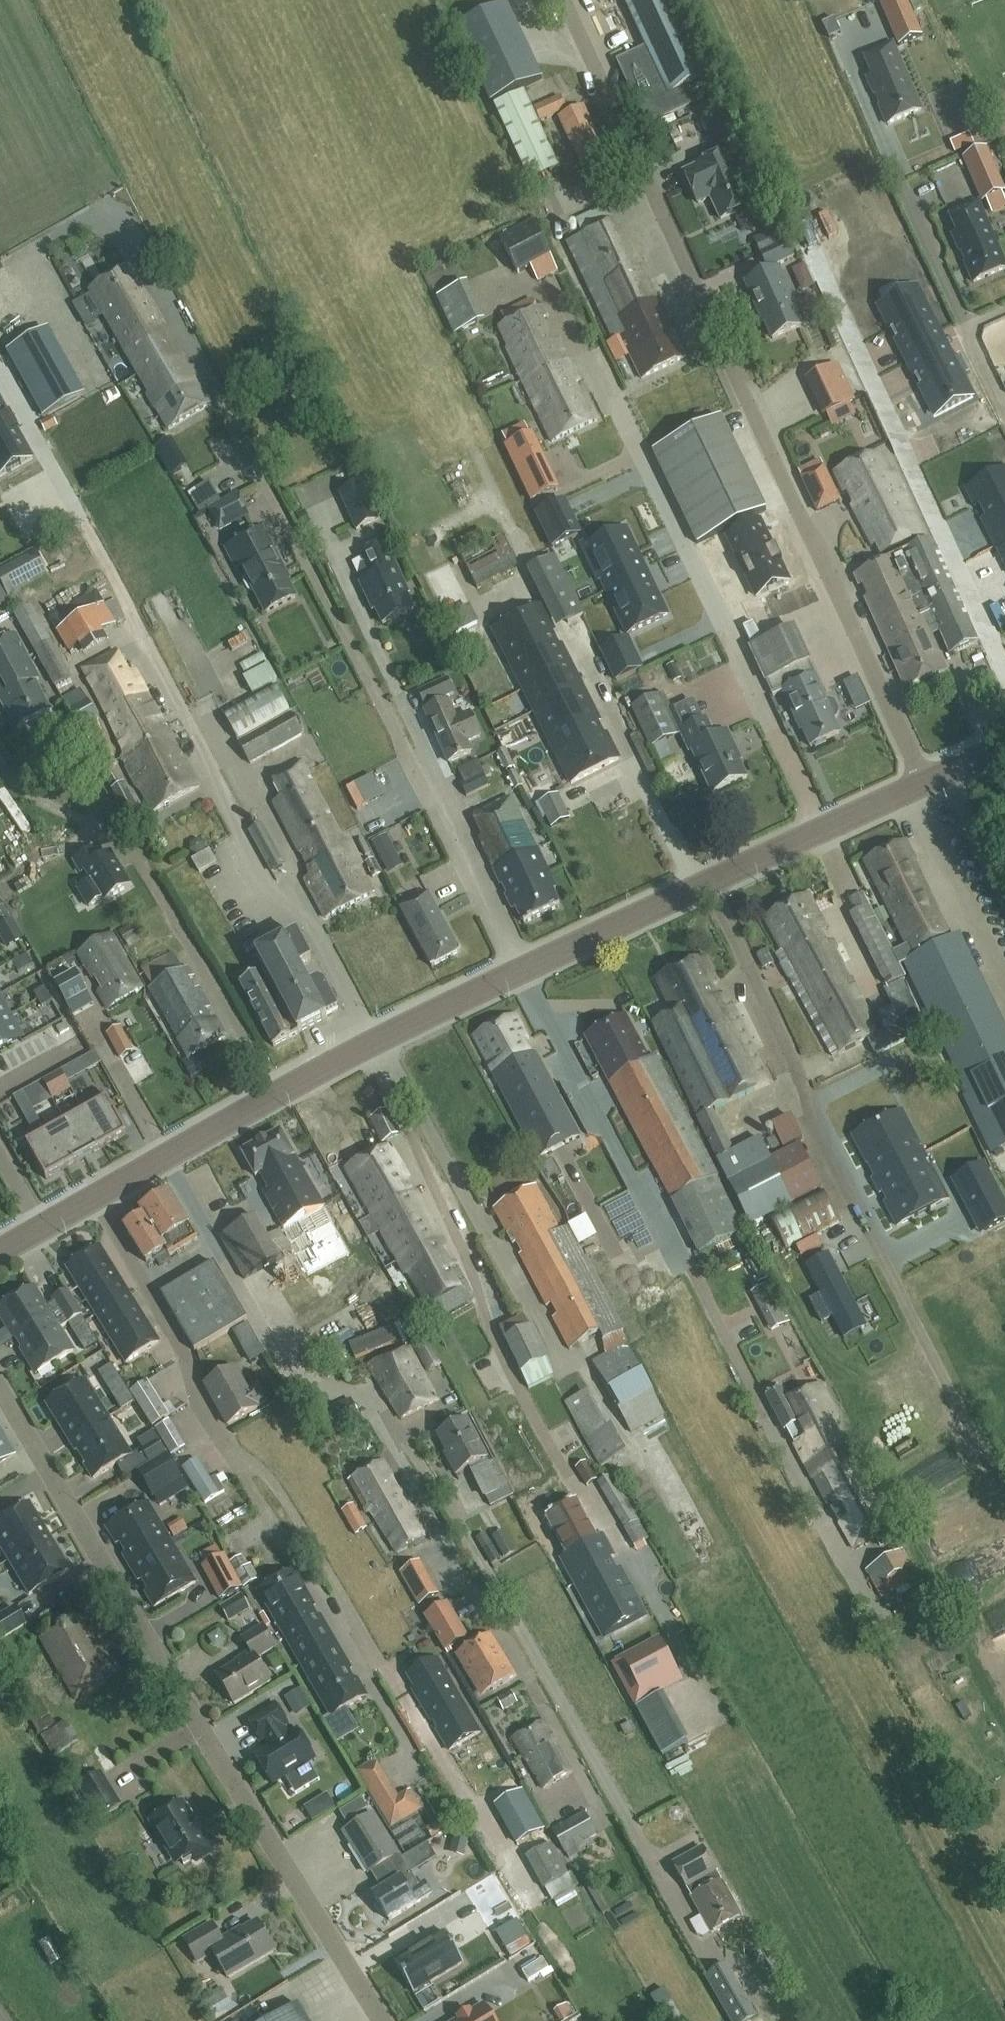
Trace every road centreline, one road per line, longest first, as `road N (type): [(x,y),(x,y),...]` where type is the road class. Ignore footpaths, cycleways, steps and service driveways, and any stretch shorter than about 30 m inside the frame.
road 1 (unclassified): [(921,784),(558,0)]
road 2 (tertiary): [(0,1249),(360,1049),(709,884)]
road 3 (unclassified): [(382,2020),(0,1392)]
road 4 (unclassified): [(1004,1499),(894,1284),(709,884)]
road 5 (tertiary): [(709,884),(921,784)]

